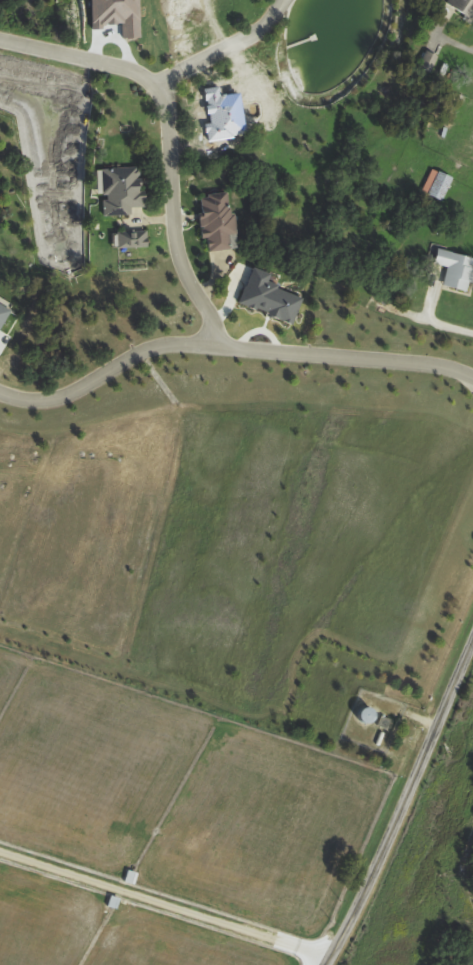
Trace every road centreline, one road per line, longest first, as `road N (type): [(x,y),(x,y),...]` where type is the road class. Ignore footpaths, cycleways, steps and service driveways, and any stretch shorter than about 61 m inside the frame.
road 1 (residential): [(0,41),(126,71),(159,95),(176,255),(213,334),(212,346),(153,347),(62,397),(0,393)]
road 2 (residential): [(322,964),(472,632)]
road 3 (residential): [(472,378),(445,367),(212,346)]
road 4 (residential): [(281,0),(263,28),(153,87)]

